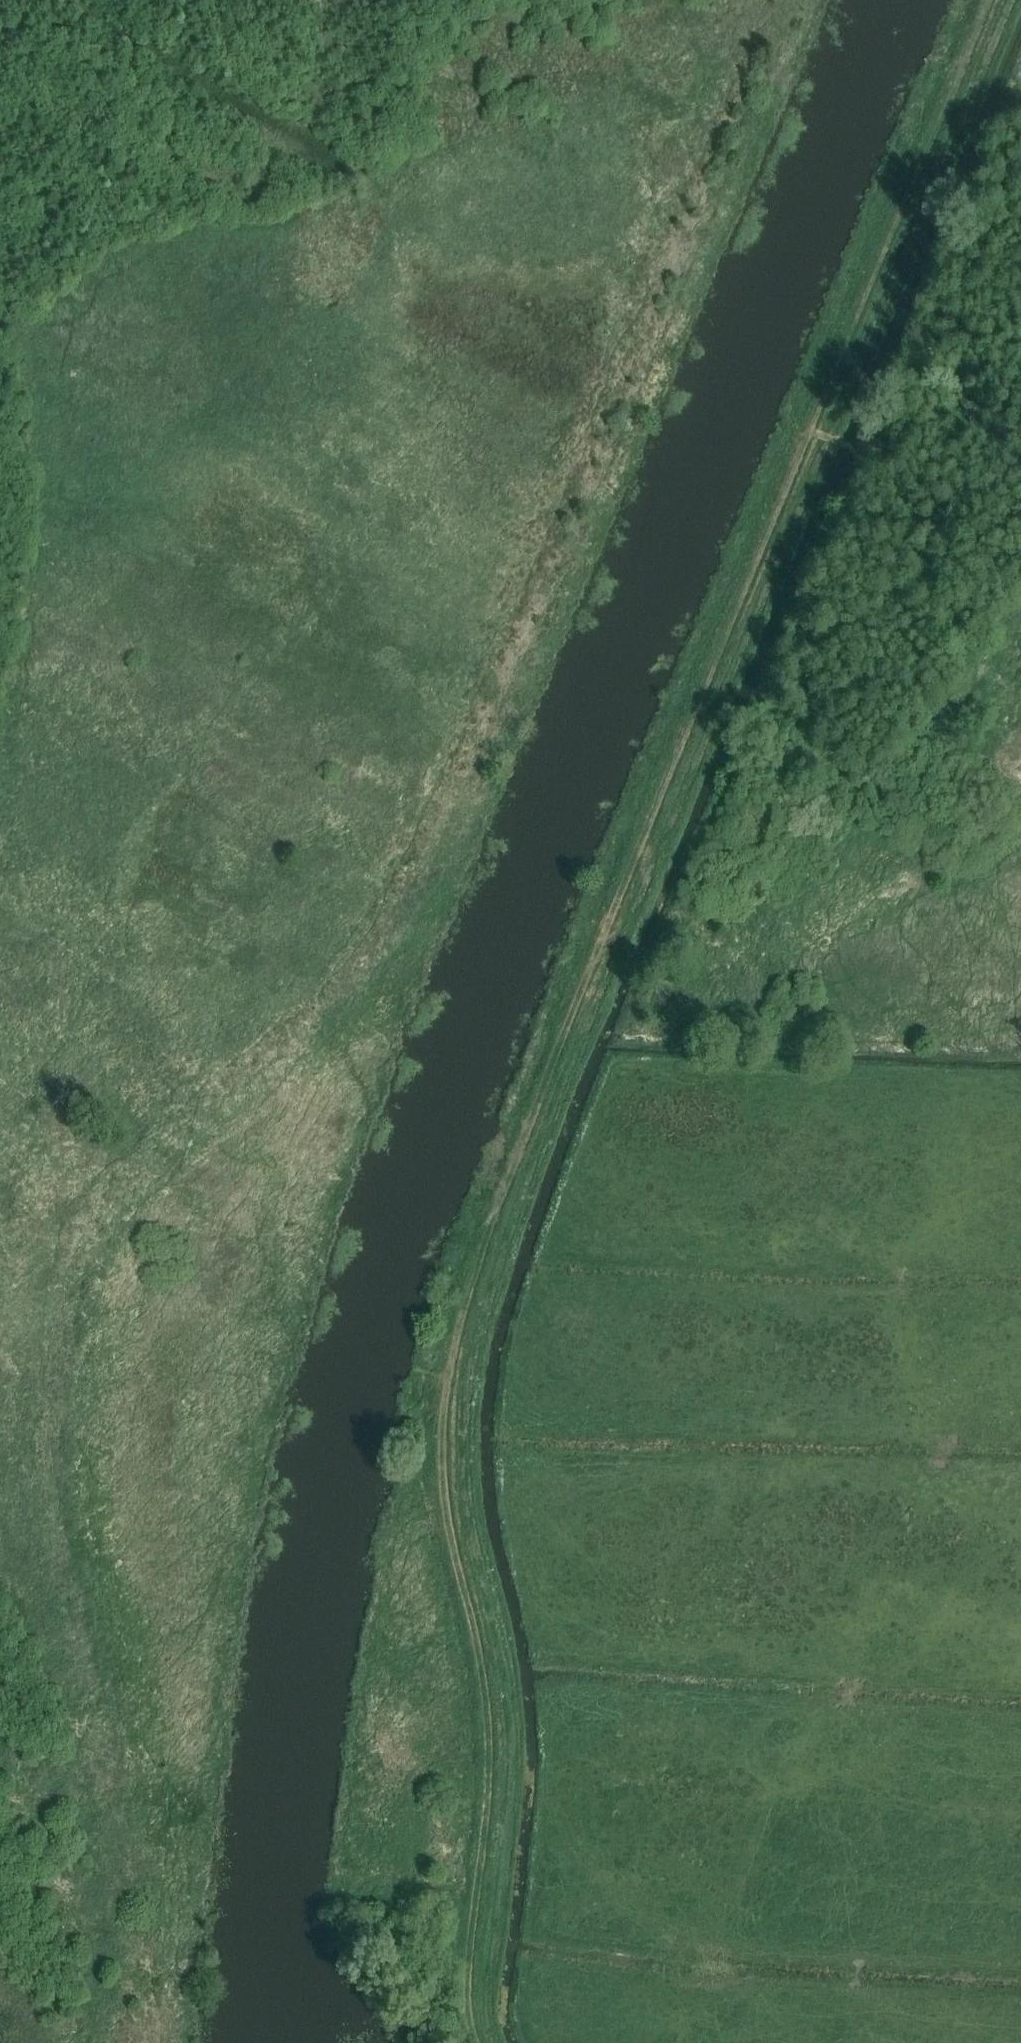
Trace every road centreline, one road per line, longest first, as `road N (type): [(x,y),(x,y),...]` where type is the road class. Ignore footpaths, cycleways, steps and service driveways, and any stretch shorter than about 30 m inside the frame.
road 1 (track): [(812,430),(501,1207),(462,1345),(452,1508),(479,1610),(496,1748),(470,1971),(477,2042)]
road 2 (track): [(839,441),(812,430),(988,0)]

